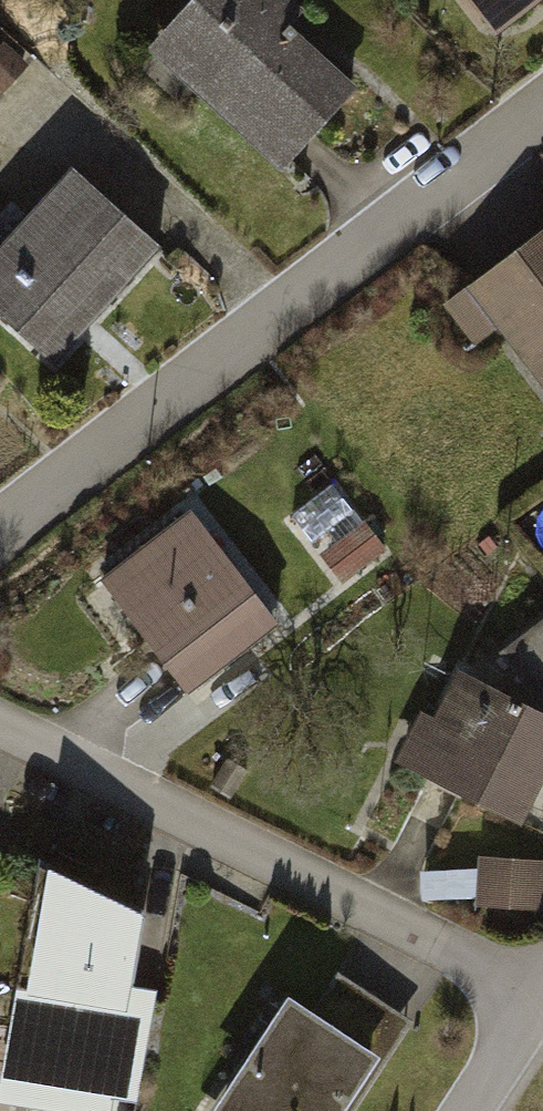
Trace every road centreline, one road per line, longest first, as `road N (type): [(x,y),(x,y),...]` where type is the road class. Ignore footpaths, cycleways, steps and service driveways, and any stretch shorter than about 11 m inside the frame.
road 1 (residential): [(0,529),(542,106)]
road 2 (residential): [(0,725),(535,997)]
road 3 (residential): [(535,997),(461,1110)]

